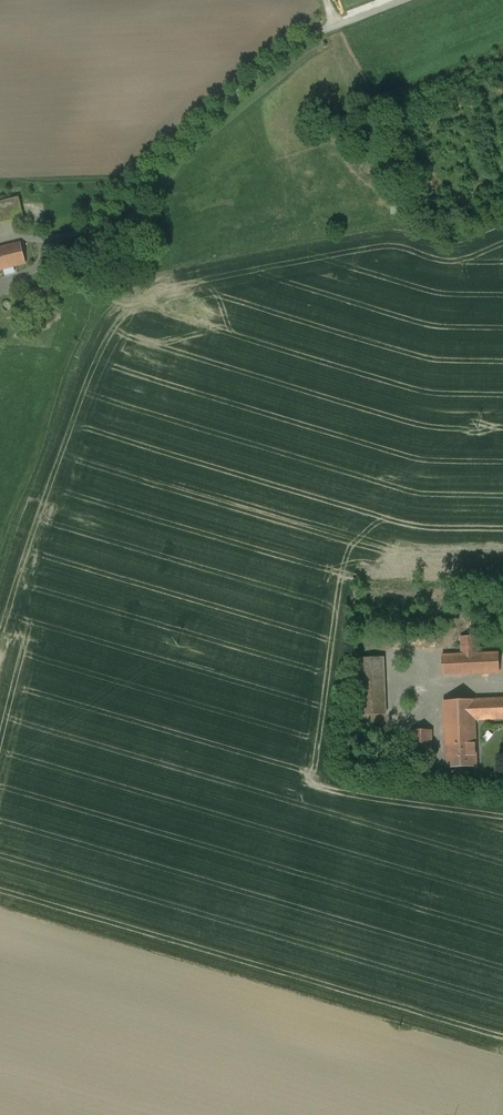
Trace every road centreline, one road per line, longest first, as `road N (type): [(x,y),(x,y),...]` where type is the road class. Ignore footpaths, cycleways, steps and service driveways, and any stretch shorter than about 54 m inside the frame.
road 1 (unclassified): [(404,0),(335,25),(282,55),(96,216),(39,237)]

